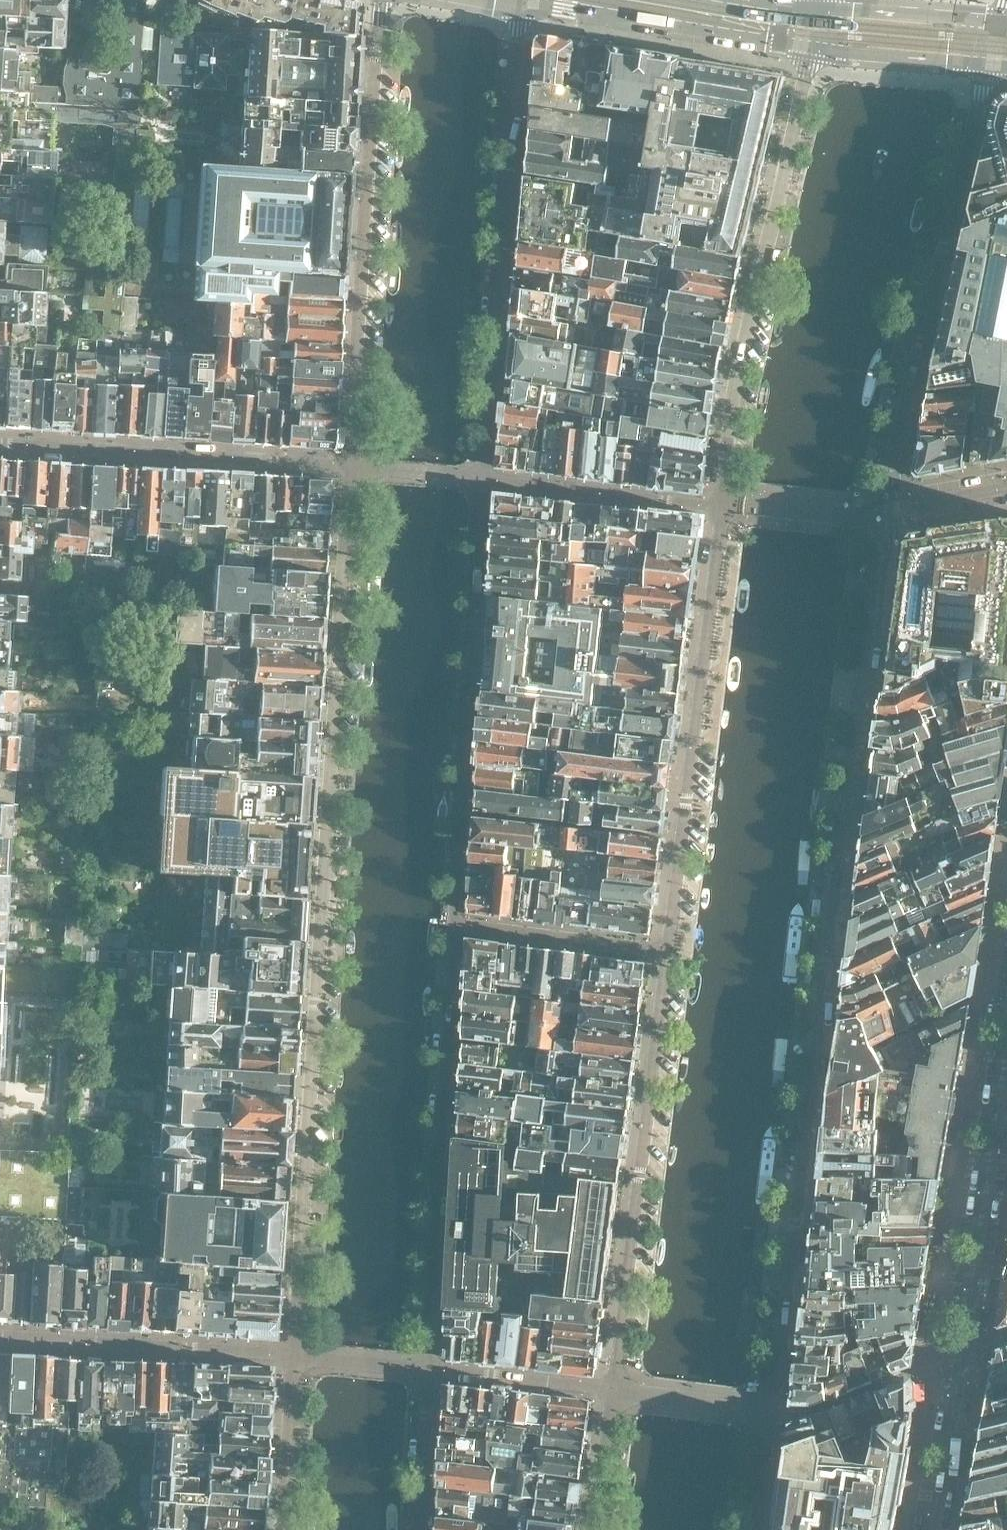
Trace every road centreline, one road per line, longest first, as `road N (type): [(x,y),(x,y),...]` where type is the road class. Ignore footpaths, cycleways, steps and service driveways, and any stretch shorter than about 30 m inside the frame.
road 1 (residential): [(773,1409),(890,514)]
road 2 (residential): [(721,507),(613,1390)]
road 3 (residential): [(341,468),(293,1356)]
road 4 (residential): [(424,1367),(486,480)]
road 5 (residential): [(1006,1037),(963,1351),(929,1529)]
road 6 (residential): [(820,29),(739,376),(721,507)]
road 7 (residential): [(486,480),(524,0)]
road 8 (residential): [(381,0),(341,468)]
road 9 (residential): [(890,514),(987,66)]
road 10 (residential): [(0,444),(341,468)]
road 11 (residential): [(293,1356),(0,1336)]
road 12 (residential): [(486,480),(721,507)]
road 13 (residential): [(613,1390),(424,1367)]
road 14 (tertiary): [(635,0),(820,29)]
road 15 (tertiary): [(999,19),(869,9),(820,29)]
road 16 (tertiary): [(820,29),(861,55),(987,66)]
road 17 (residential): [(293,1356),(282,1529)]
road 18 (residential): [(890,514),(721,507)]
road 19 (residential): [(416,1529),(424,1367)]
road 20 (residential): [(773,1409),(613,1390)]
road 21 (residential): [(486,480),(341,468)]
road 22 (residential): [(613,1390),(595,1529)]
road 23 (residential): [(757,1529),(773,1409)]

